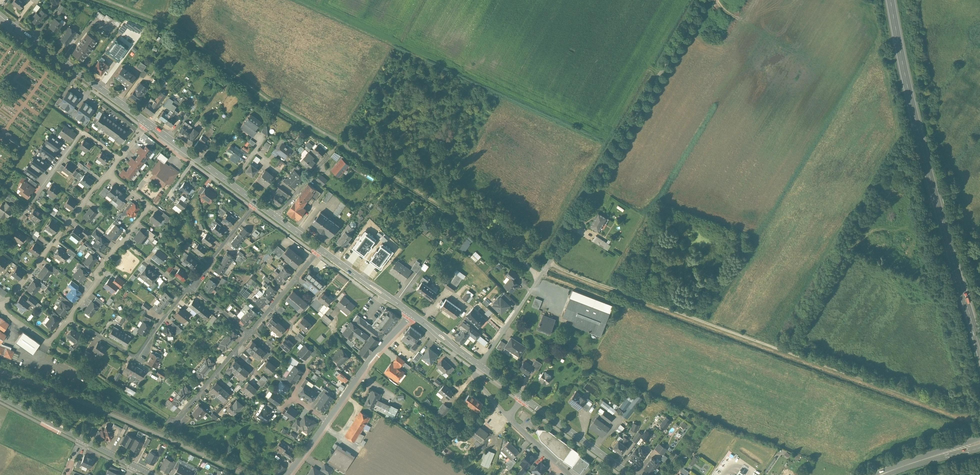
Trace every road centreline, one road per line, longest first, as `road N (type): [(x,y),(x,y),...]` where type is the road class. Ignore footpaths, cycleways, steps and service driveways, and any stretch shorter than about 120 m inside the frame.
road 1 (track): [(539,277),(267,97),(182,29),(108,0)]
road 2 (track): [(979,412),(938,408),(549,263)]
road 3 (residential): [(704,0),(481,366)]
road 4 (primary): [(979,348),(917,126),(891,0)]
road 5 (track): [(211,446),(49,341)]
road 6 (residential): [(120,159),(82,131),(0,246)]
road 7 (residential): [(3,308),(109,173)]
road 8 (residential): [(186,291),(135,357),(69,318)]
road 9 (secondary): [(148,124),(32,40)]
road 10 (residential): [(409,314),(327,420)]
road 11 (secondary): [(631,474),(524,397)]

